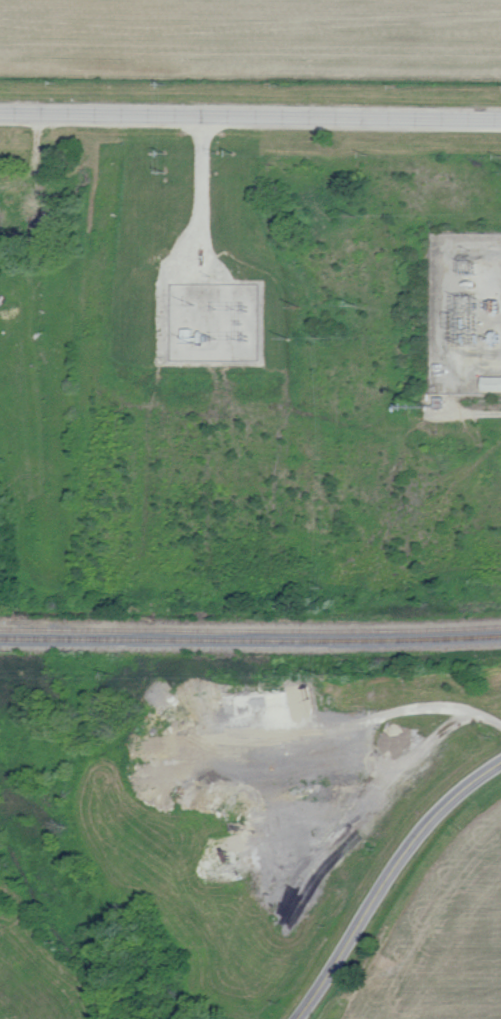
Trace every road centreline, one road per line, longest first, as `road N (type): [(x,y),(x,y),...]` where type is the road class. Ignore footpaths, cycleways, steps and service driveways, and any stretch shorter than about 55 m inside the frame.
road 1 (secondary): [(0,116),(500,121)]
road 2 (tertiary): [(298,1018),(424,825),(500,762)]

